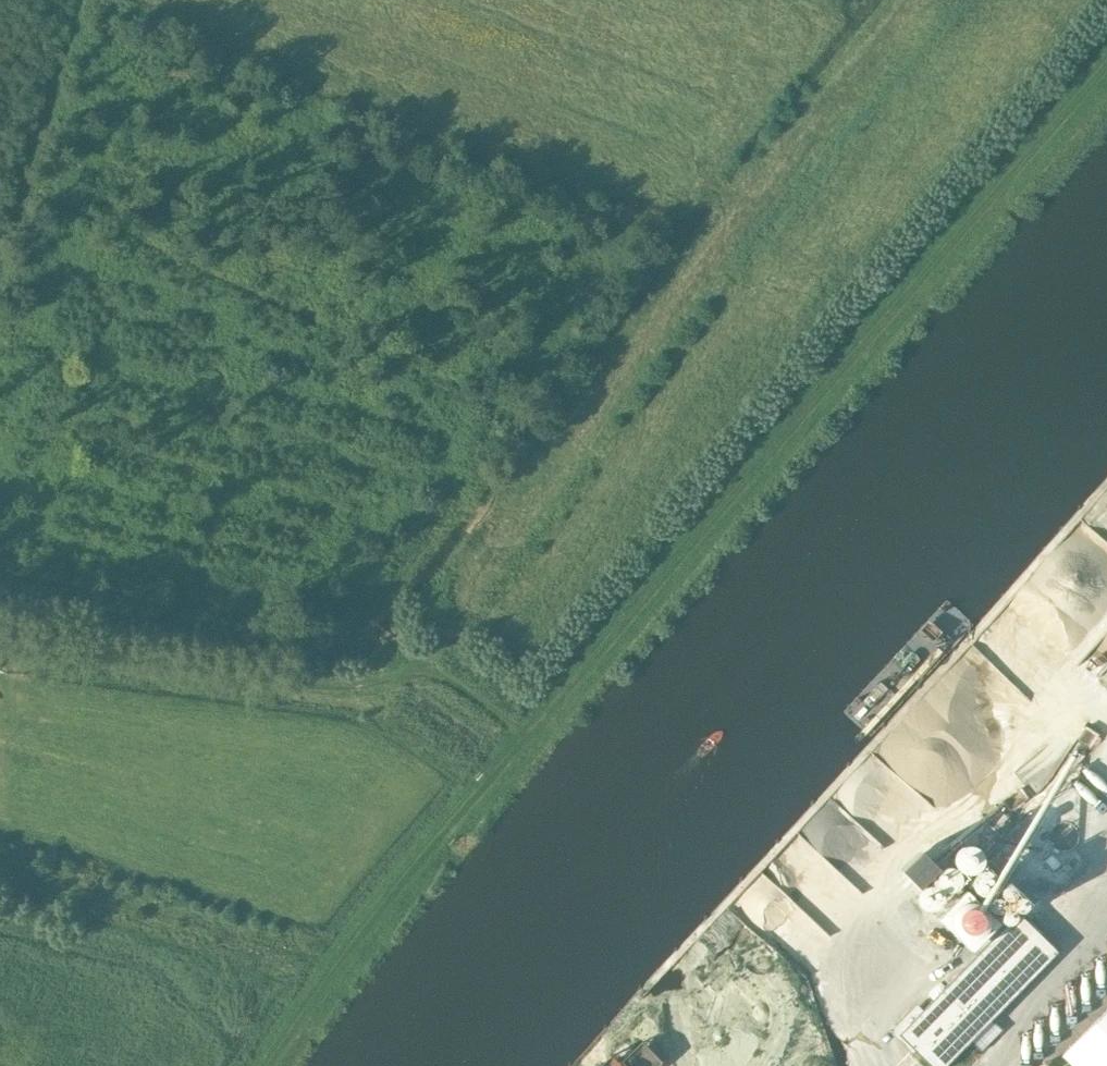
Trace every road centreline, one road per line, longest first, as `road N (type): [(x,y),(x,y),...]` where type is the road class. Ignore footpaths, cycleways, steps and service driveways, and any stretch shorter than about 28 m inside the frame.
road 1 (track): [(425,665),(462,596),(736,227),(921,0)]
road 2 (track): [(509,533),(466,506),(448,512),(374,610),(345,625),(0,574)]
road 3 (track): [(0,320),(82,0)]

